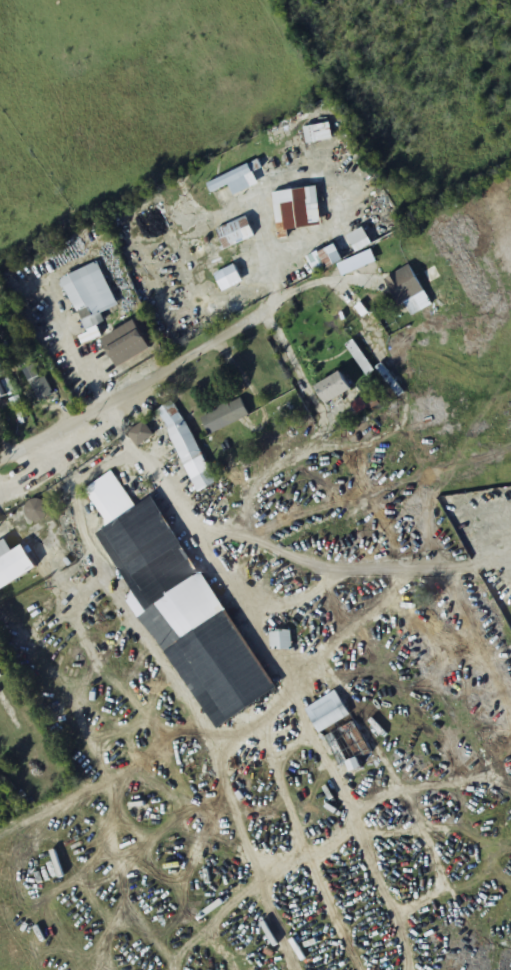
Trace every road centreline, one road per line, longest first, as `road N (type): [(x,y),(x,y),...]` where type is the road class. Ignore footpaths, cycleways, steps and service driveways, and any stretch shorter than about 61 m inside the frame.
road 1 (residential): [(271,314),(0,458)]

